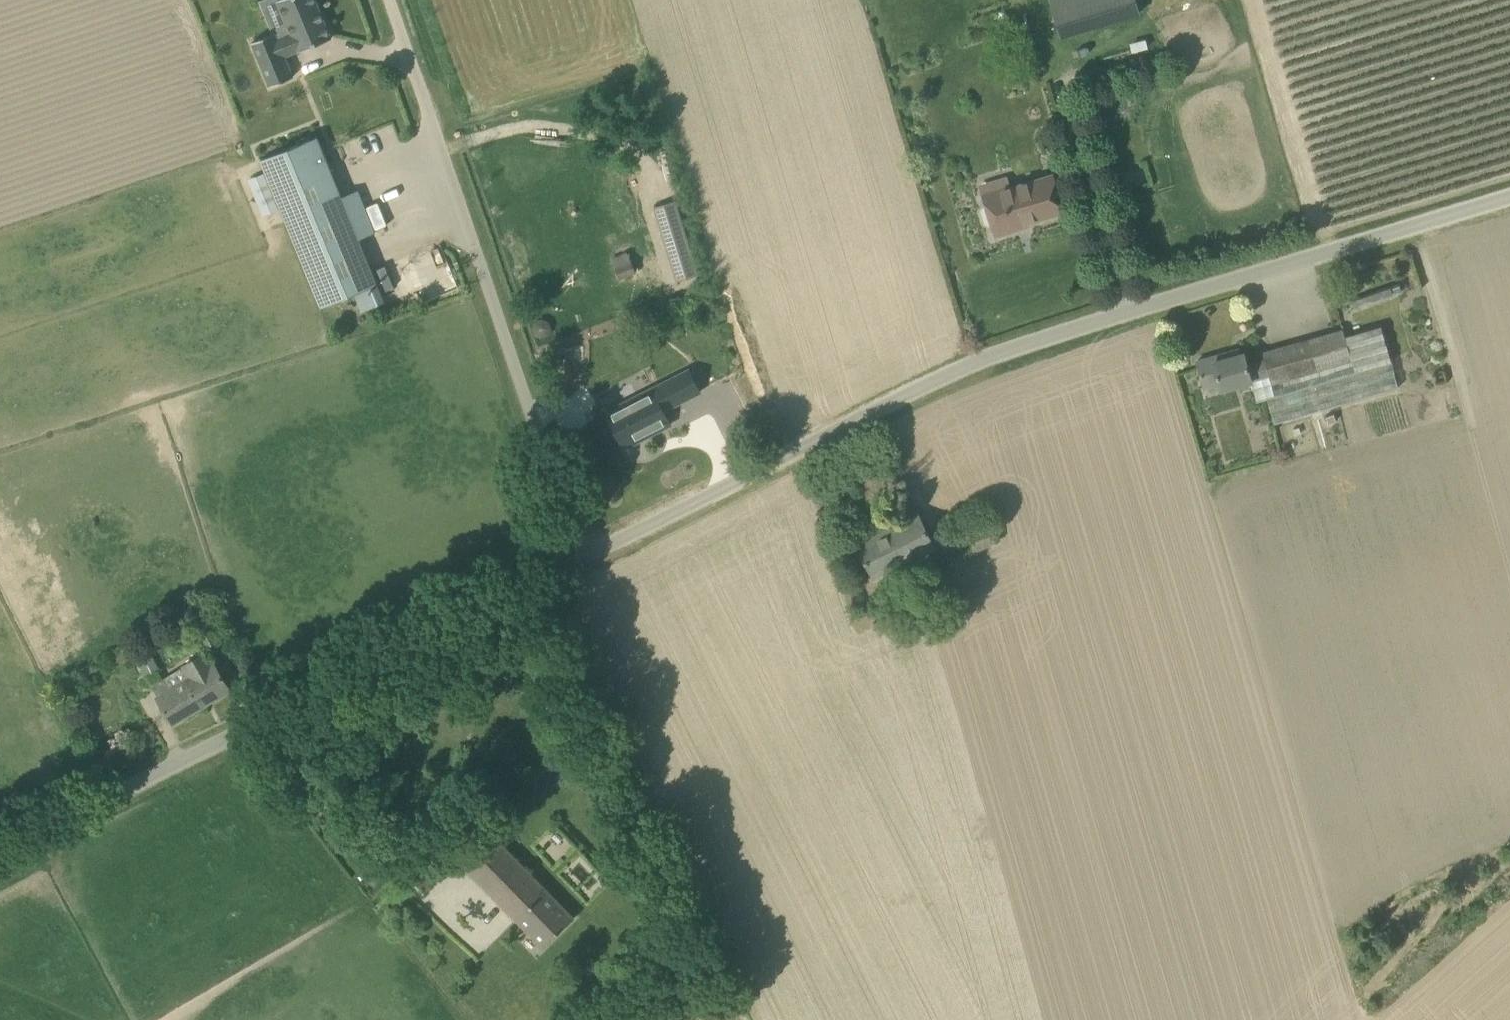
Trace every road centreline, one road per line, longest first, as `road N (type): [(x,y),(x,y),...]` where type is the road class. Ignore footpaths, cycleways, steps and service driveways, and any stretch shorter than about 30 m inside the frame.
road 1 (unclassified): [(579,558),(948,376),(1071,329),(1509,196)]
road 2 (unclassified): [(0,853),(579,558)]
road 3 (unclassified): [(579,558),(389,0)]

